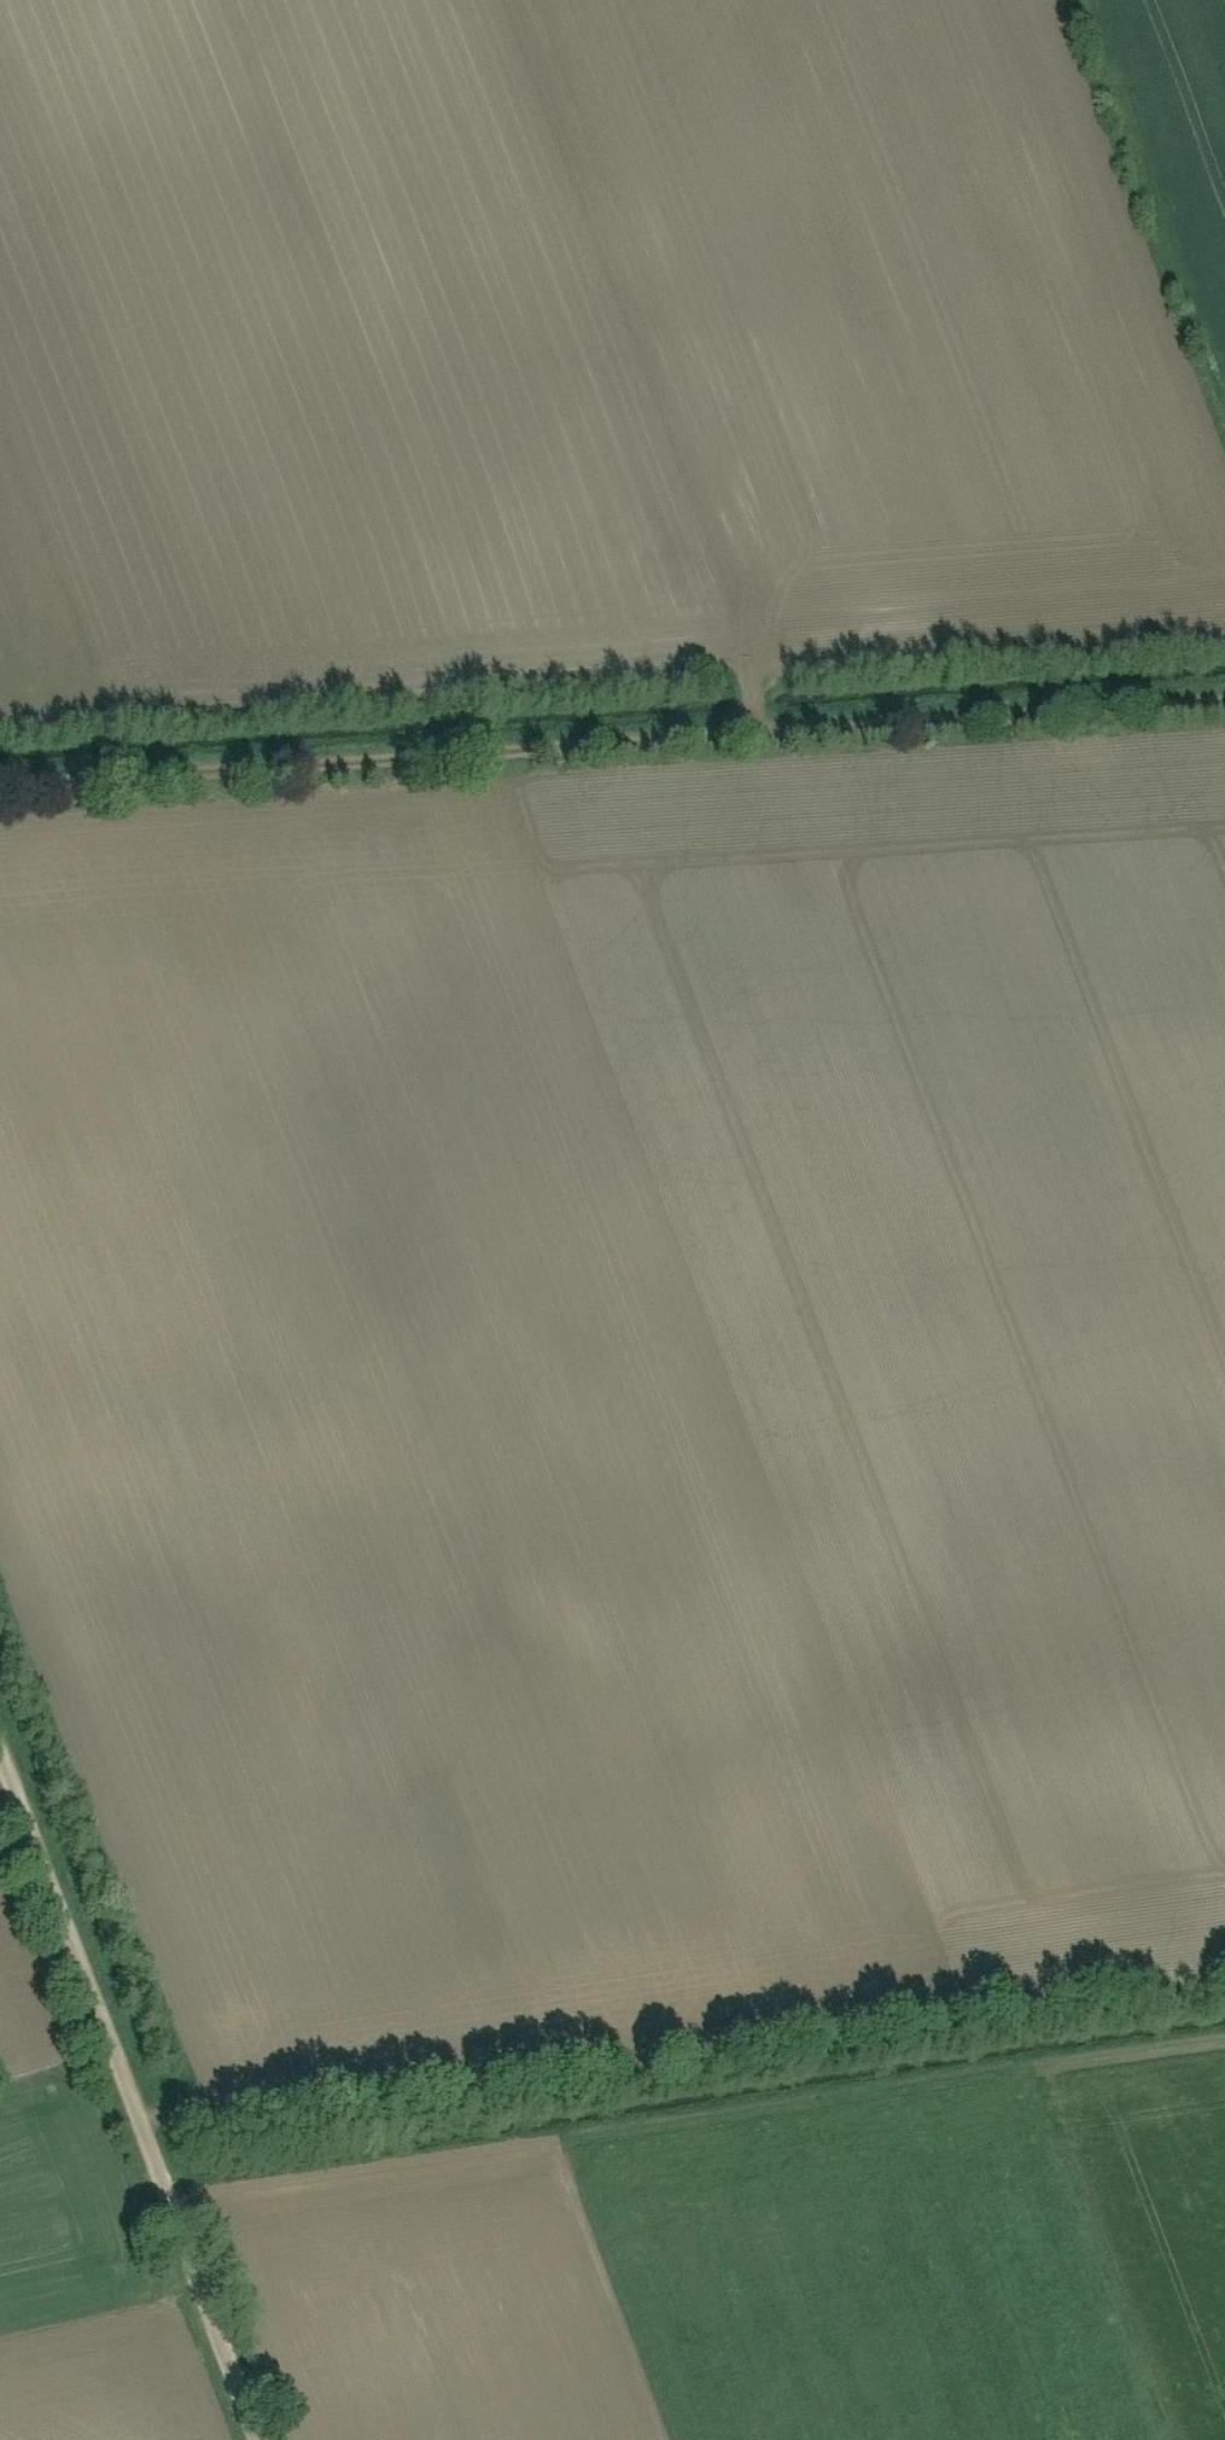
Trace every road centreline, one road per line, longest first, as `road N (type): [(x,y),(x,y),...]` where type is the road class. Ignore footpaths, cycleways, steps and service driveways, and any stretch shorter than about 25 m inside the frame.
road 1 (track): [(1224,698),(0,783)]
road 2 (track): [(1224,1994),(149,2151)]
road 3 (track): [(0,1776),(258,2439)]

